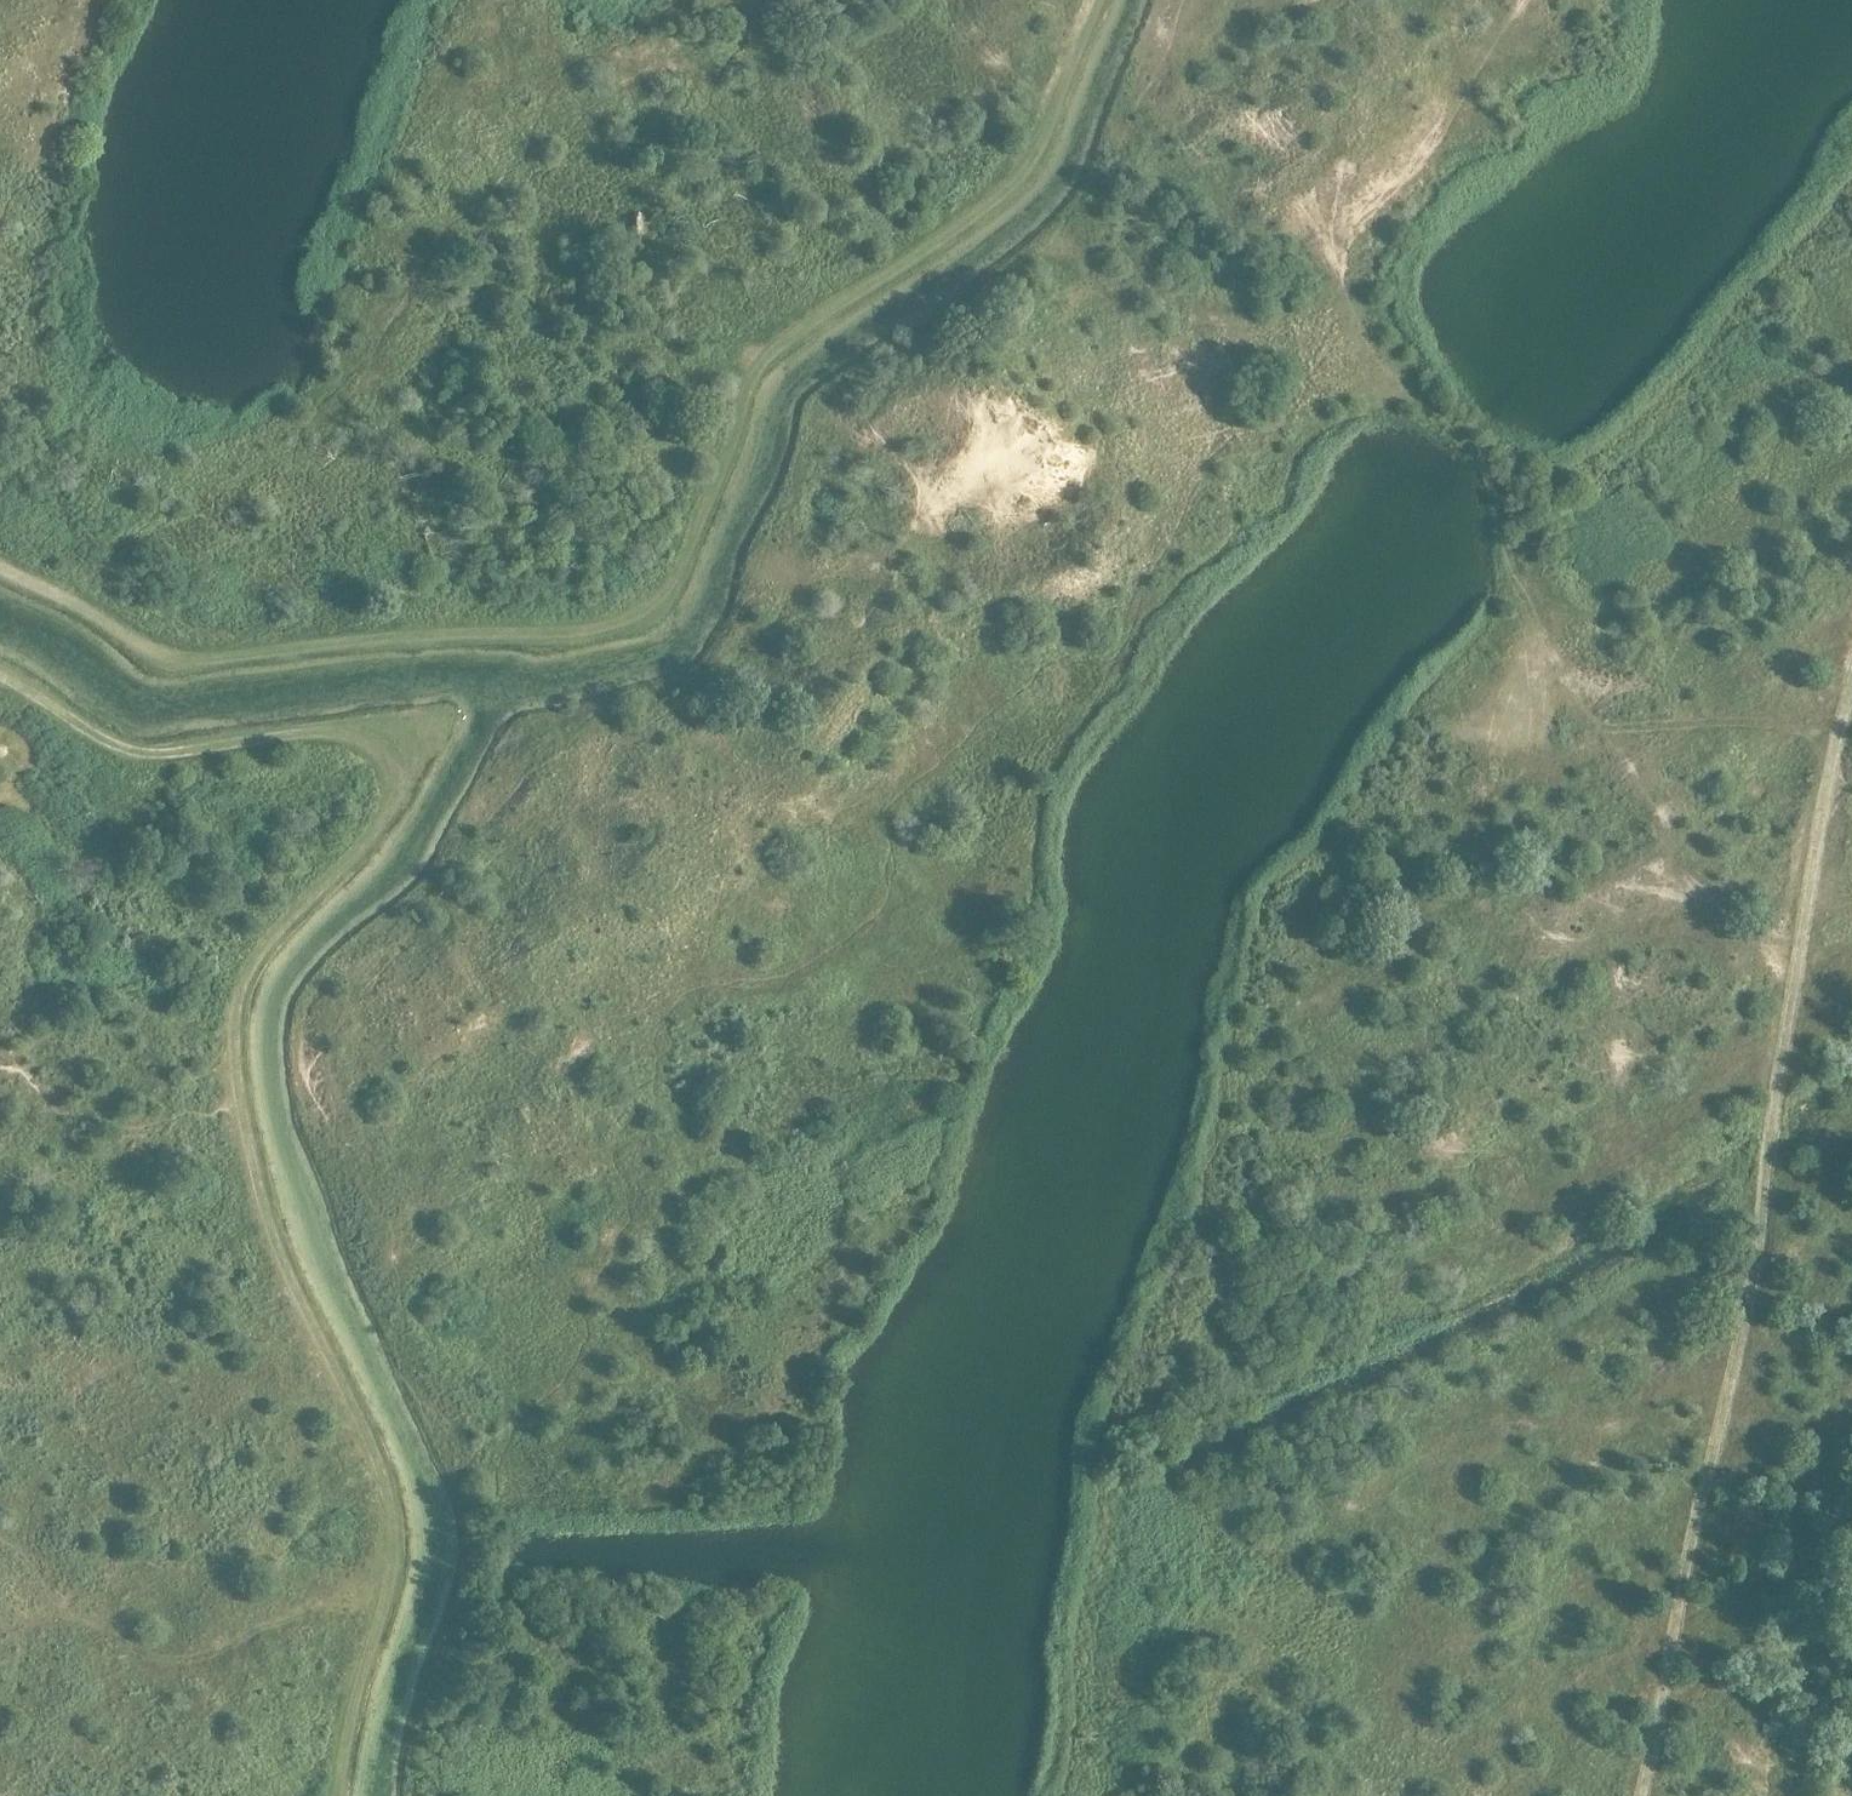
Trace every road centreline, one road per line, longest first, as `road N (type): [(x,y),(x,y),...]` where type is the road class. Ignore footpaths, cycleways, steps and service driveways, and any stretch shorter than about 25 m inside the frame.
road 1 (track): [(1851,688),(1827,785),(1783,1047),(1752,1297),(1683,1580),(1643,1795)]

